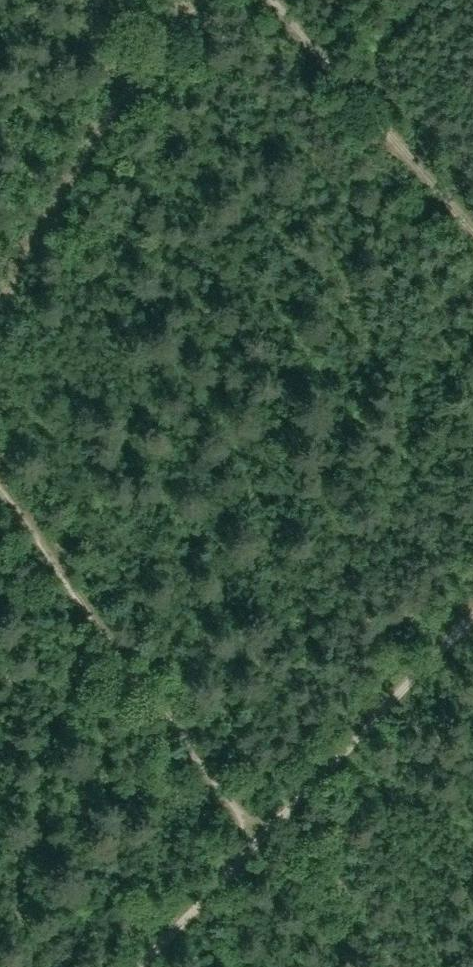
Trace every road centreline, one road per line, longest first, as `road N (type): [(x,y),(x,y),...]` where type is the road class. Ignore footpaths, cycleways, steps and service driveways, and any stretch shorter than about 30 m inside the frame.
road 1 (track): [(139,966),(472,613)]
road 2 (track): [(256,841),(0,488)]
road 3 (track): [(0,308),(131,84),(205,0)]
road 4 (track): [(472,229),(349,87)]

